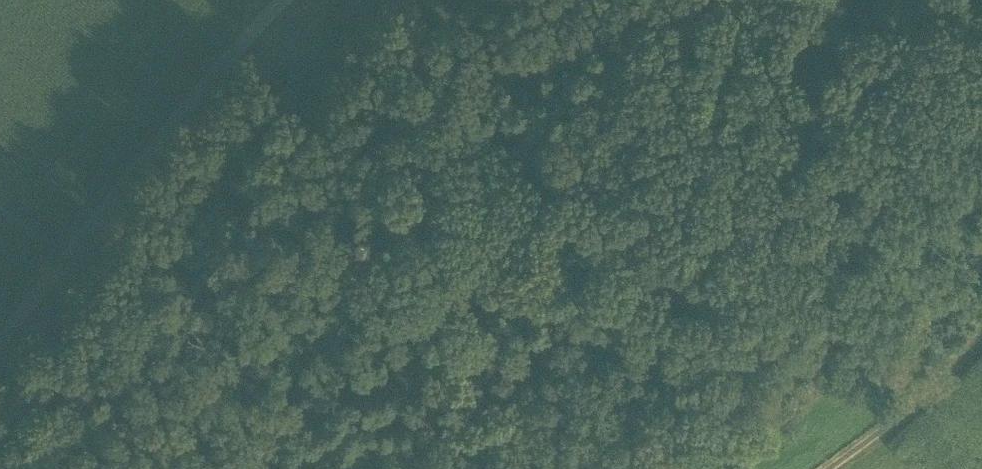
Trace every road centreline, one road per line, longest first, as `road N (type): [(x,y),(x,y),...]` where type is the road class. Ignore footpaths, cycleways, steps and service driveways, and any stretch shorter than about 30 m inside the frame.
road 1 (unclassified): [(0,339),(275,0)]
road 2 (track): [(981,329),(832,468)]

